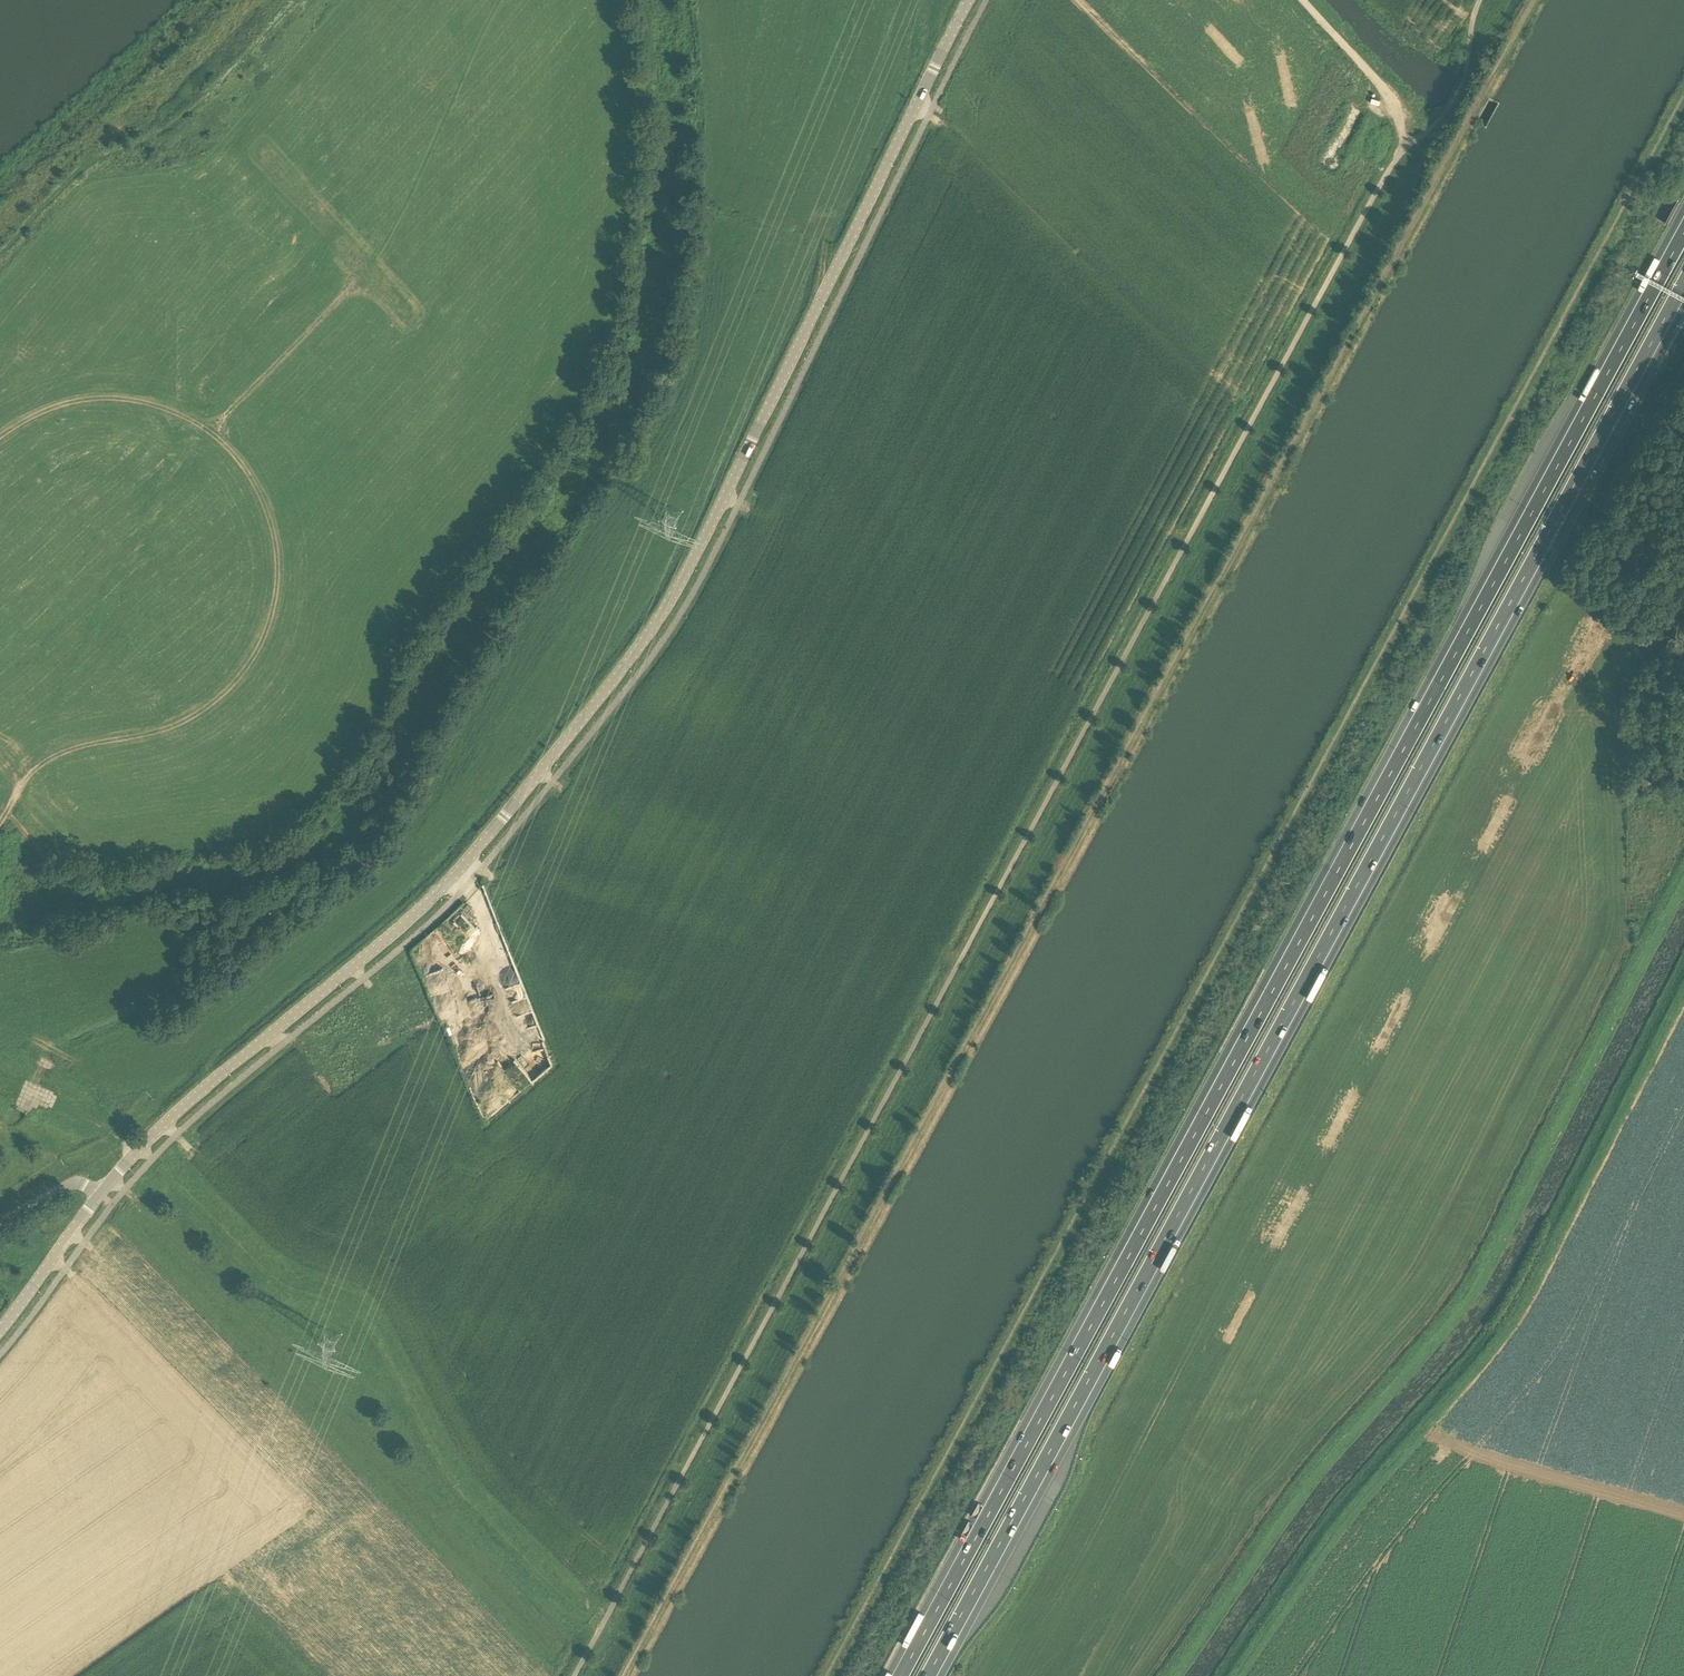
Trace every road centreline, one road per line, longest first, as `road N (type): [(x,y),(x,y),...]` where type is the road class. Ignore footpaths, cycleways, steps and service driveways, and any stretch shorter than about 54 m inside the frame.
road 1 (unclassified): [(577,1675),(1391,169),(1444,117),(1465,83),(1481,0)]
road 2 (motorway): [(1683,226),(897,1675)]
road 3 (motorway): [(932,1675),(1683,291)]
road 4 (tertiary): [(100,1194),(180,1111),(469,861),(670,606),(970,0)]
road 5 (track): [(210,431),(248,472),(269,514),(276,595),(264,639),(241,676),(180,723),(63,751),(40,764),(0,823)]
road 6 (track): [(0,437),(69,402),(100,399),(162,408),(210,431)]
road 7 (track): [(210,431),(356,284)]
road 8 (track): [(1403,149),(1394,104),(1304,0)]
road 9 (tertiary): [(0,1329),(100,1194)]

